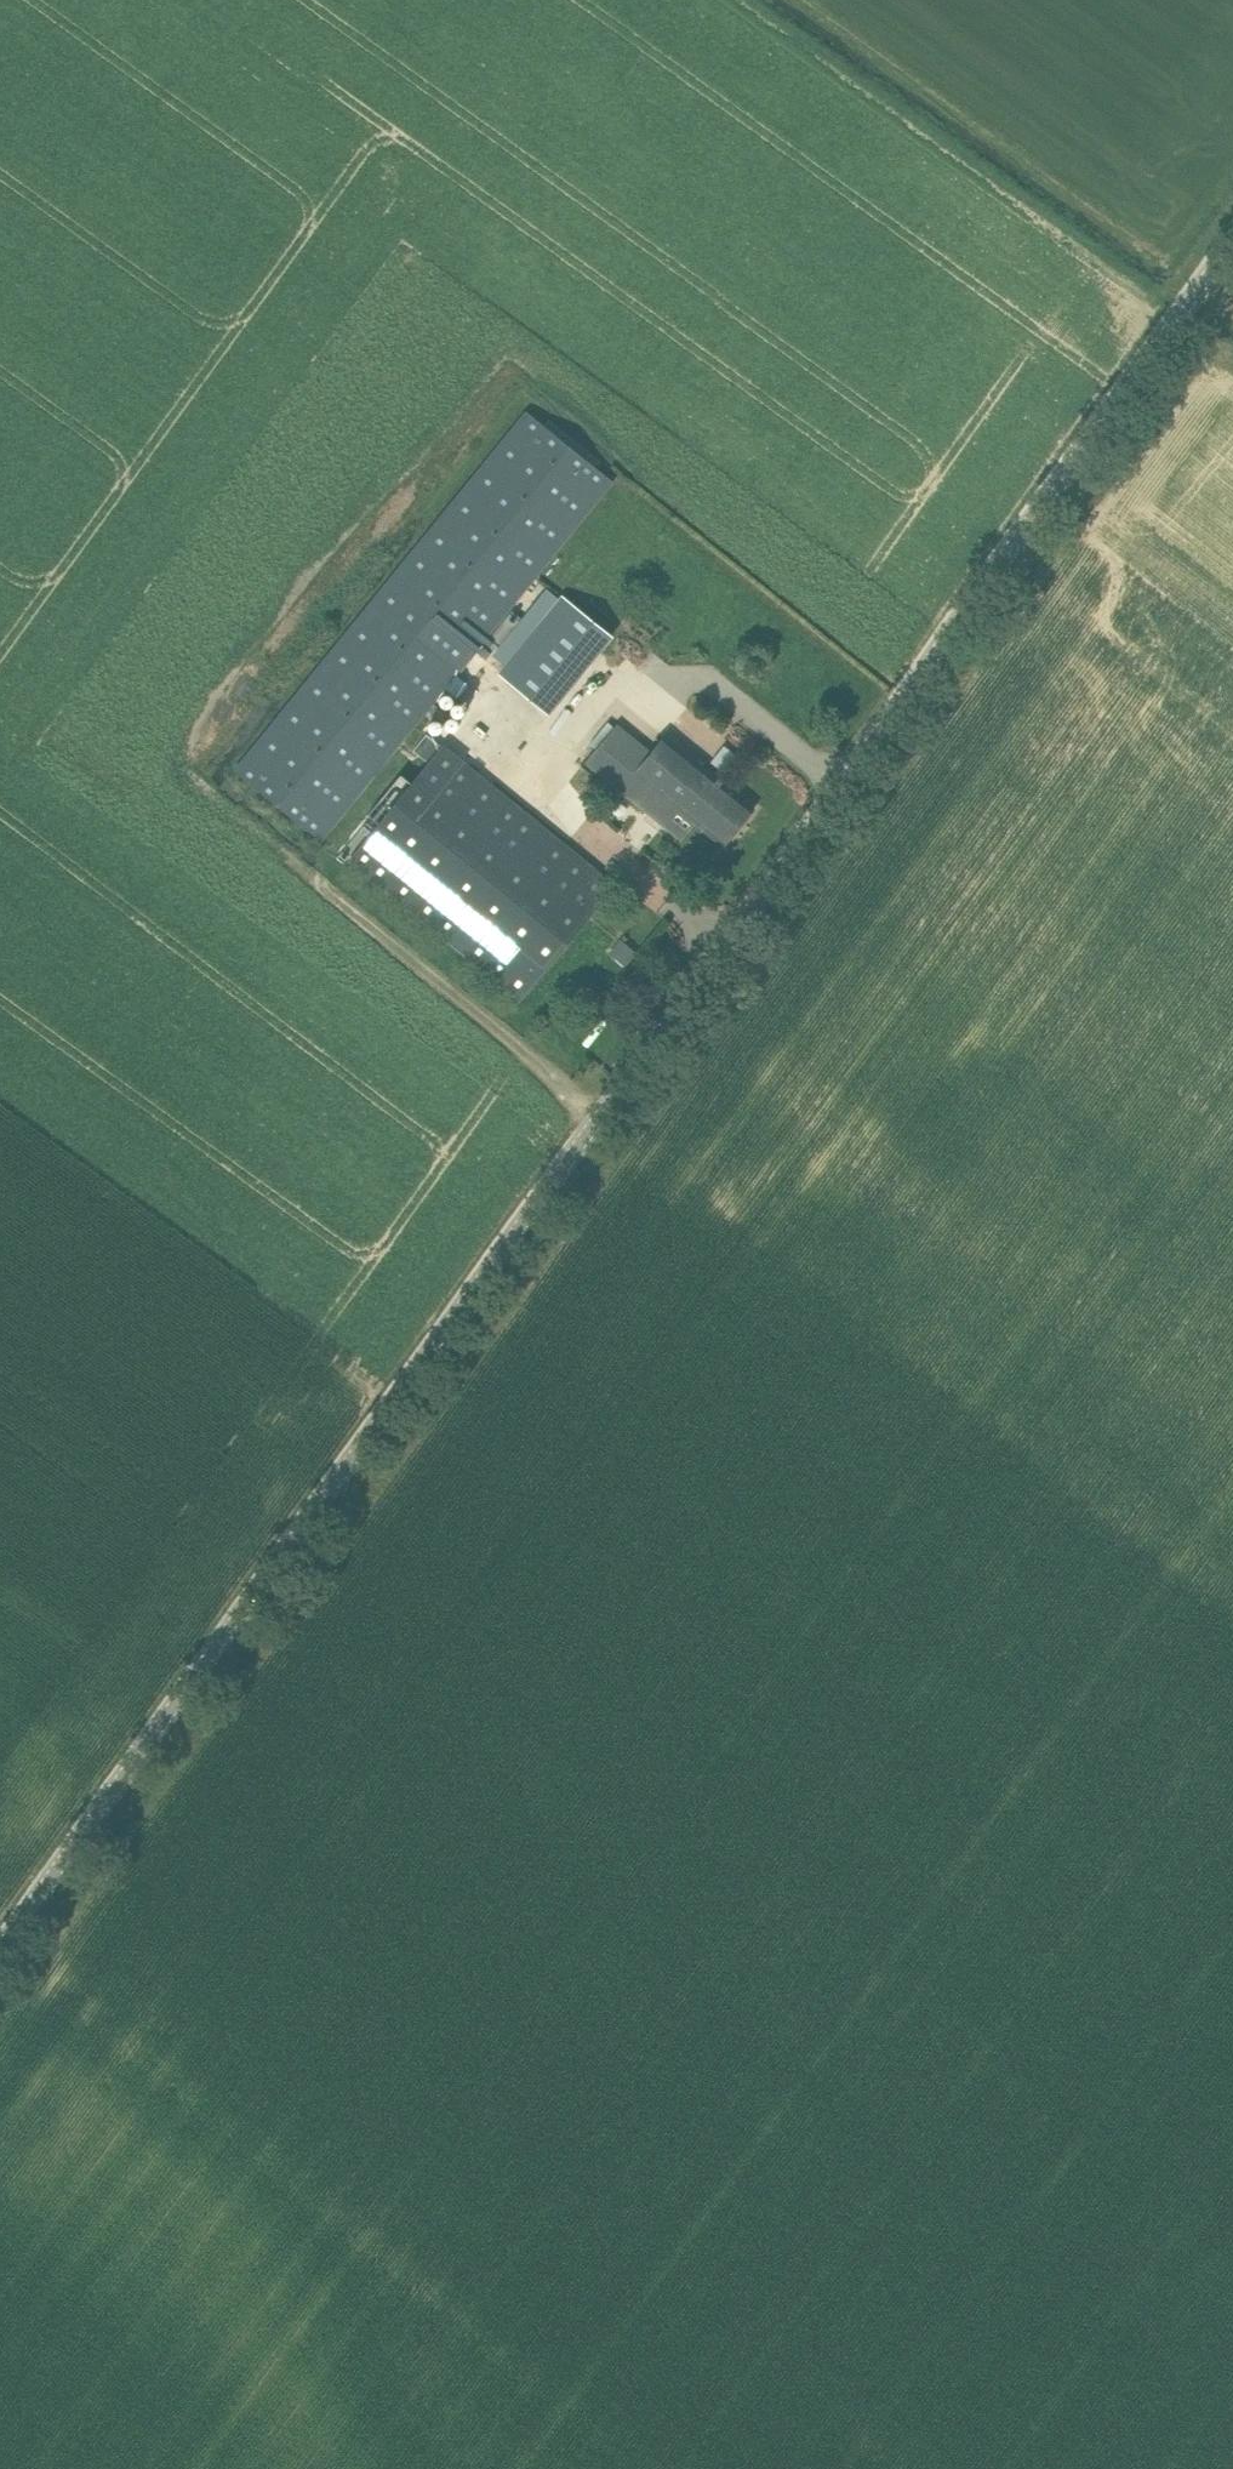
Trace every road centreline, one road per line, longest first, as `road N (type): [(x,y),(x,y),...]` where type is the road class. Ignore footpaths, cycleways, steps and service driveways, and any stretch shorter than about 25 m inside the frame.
road 1 (unclassified): [(0,1962),(1232,247)]

